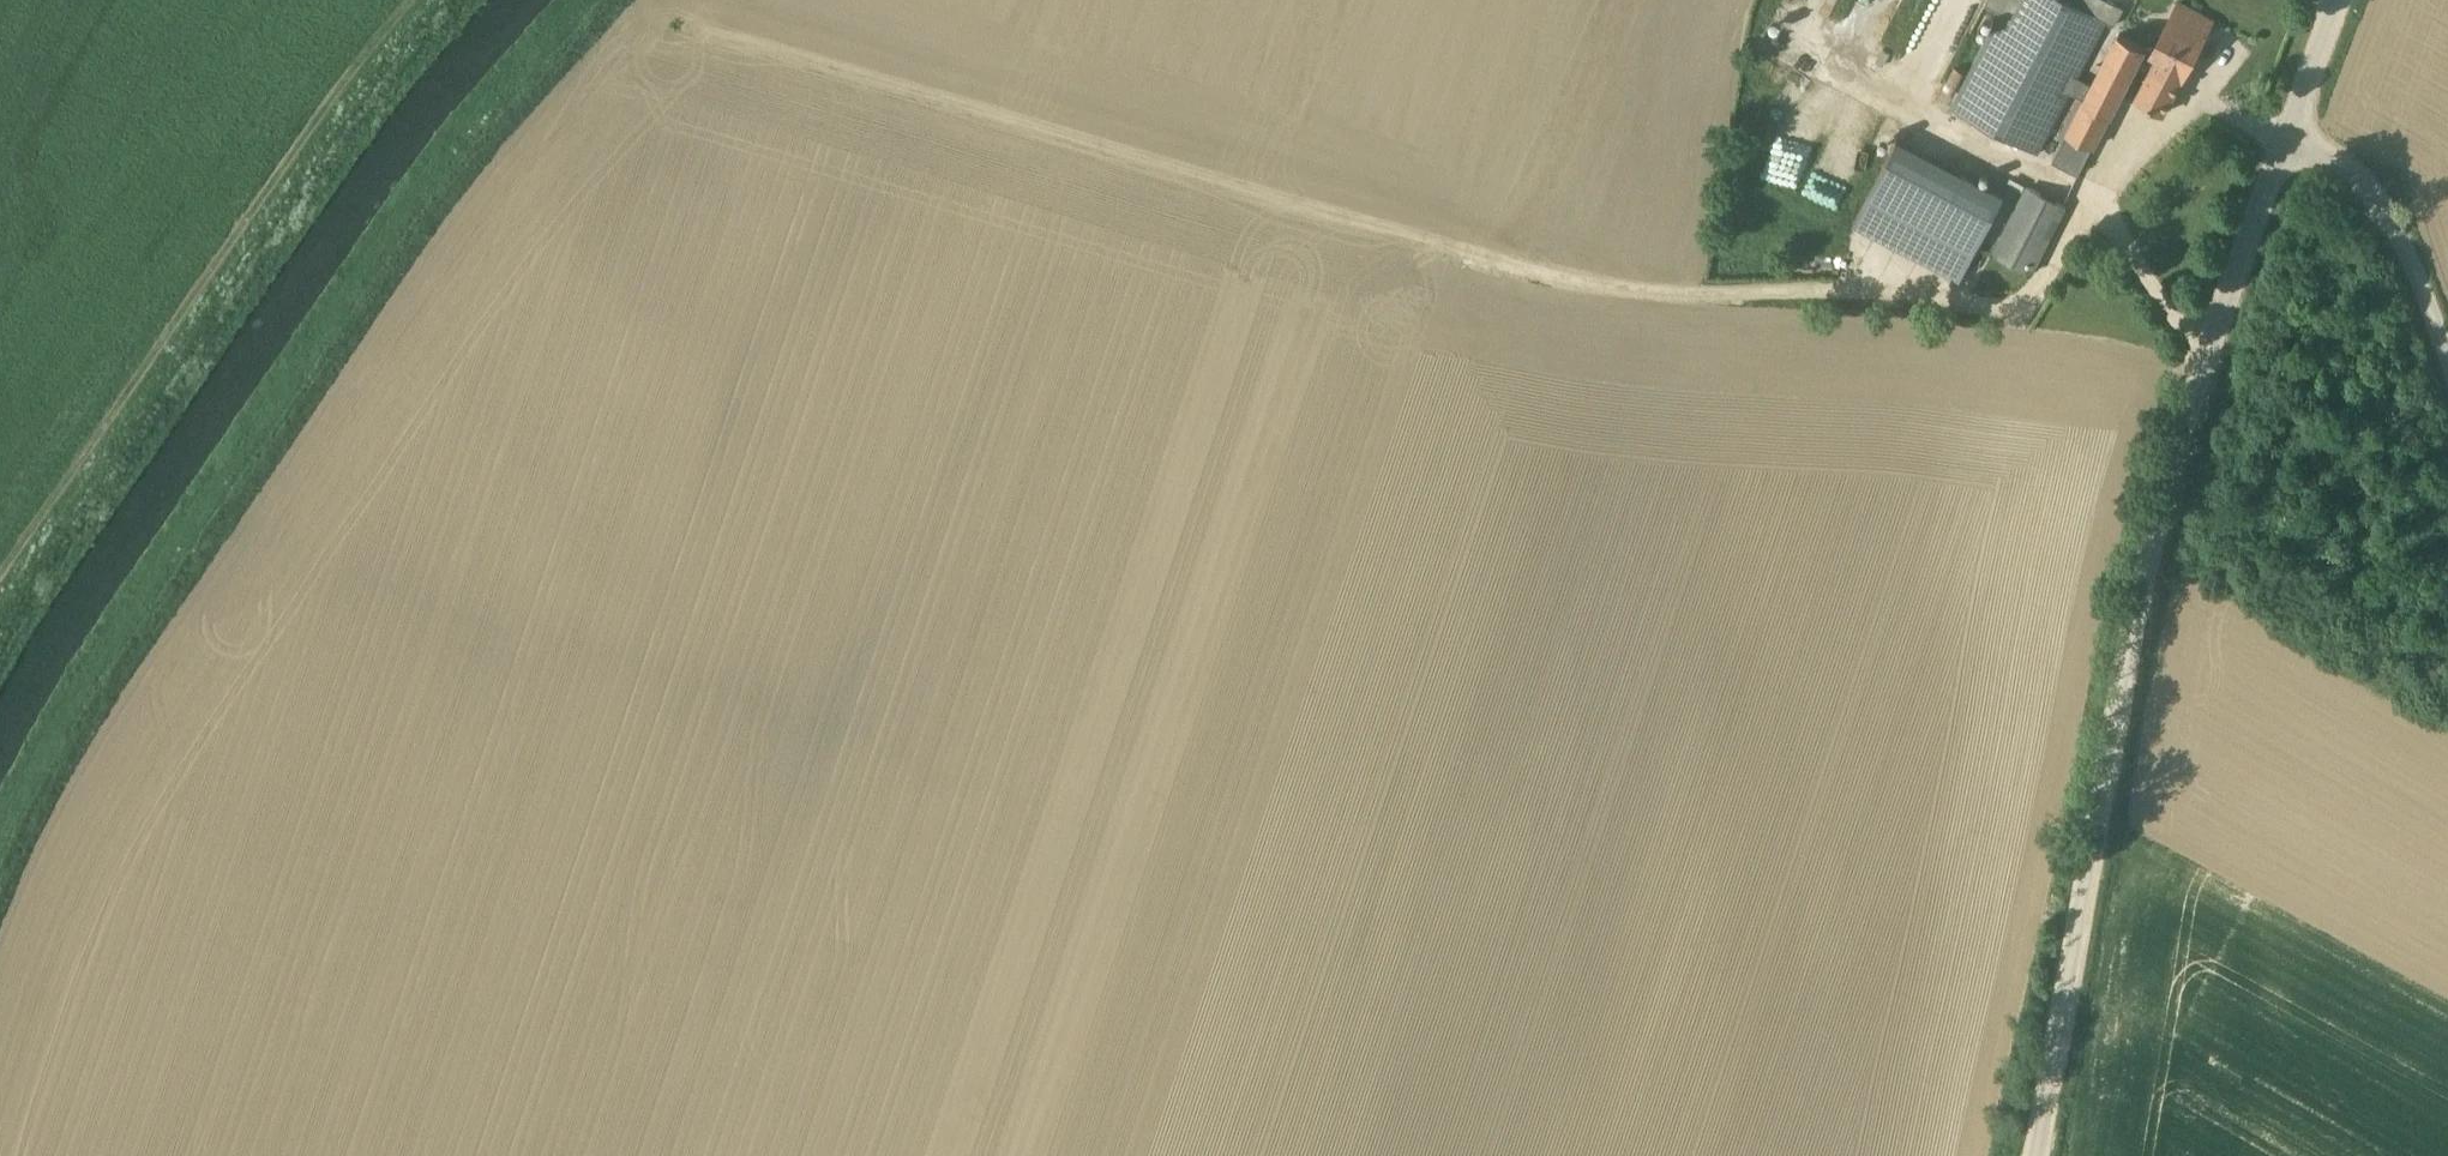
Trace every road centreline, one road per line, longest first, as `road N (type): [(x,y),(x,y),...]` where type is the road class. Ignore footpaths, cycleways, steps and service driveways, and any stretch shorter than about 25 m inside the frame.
road 1 (unclassified): [(2034,1155),(2169,492),(2282,133)]
road 2 (unclassified): [(2447,354),(2389,187),(2357,162),(2282,133)]
road 3 (unclassified): [(2282,133),(2332,0)]

